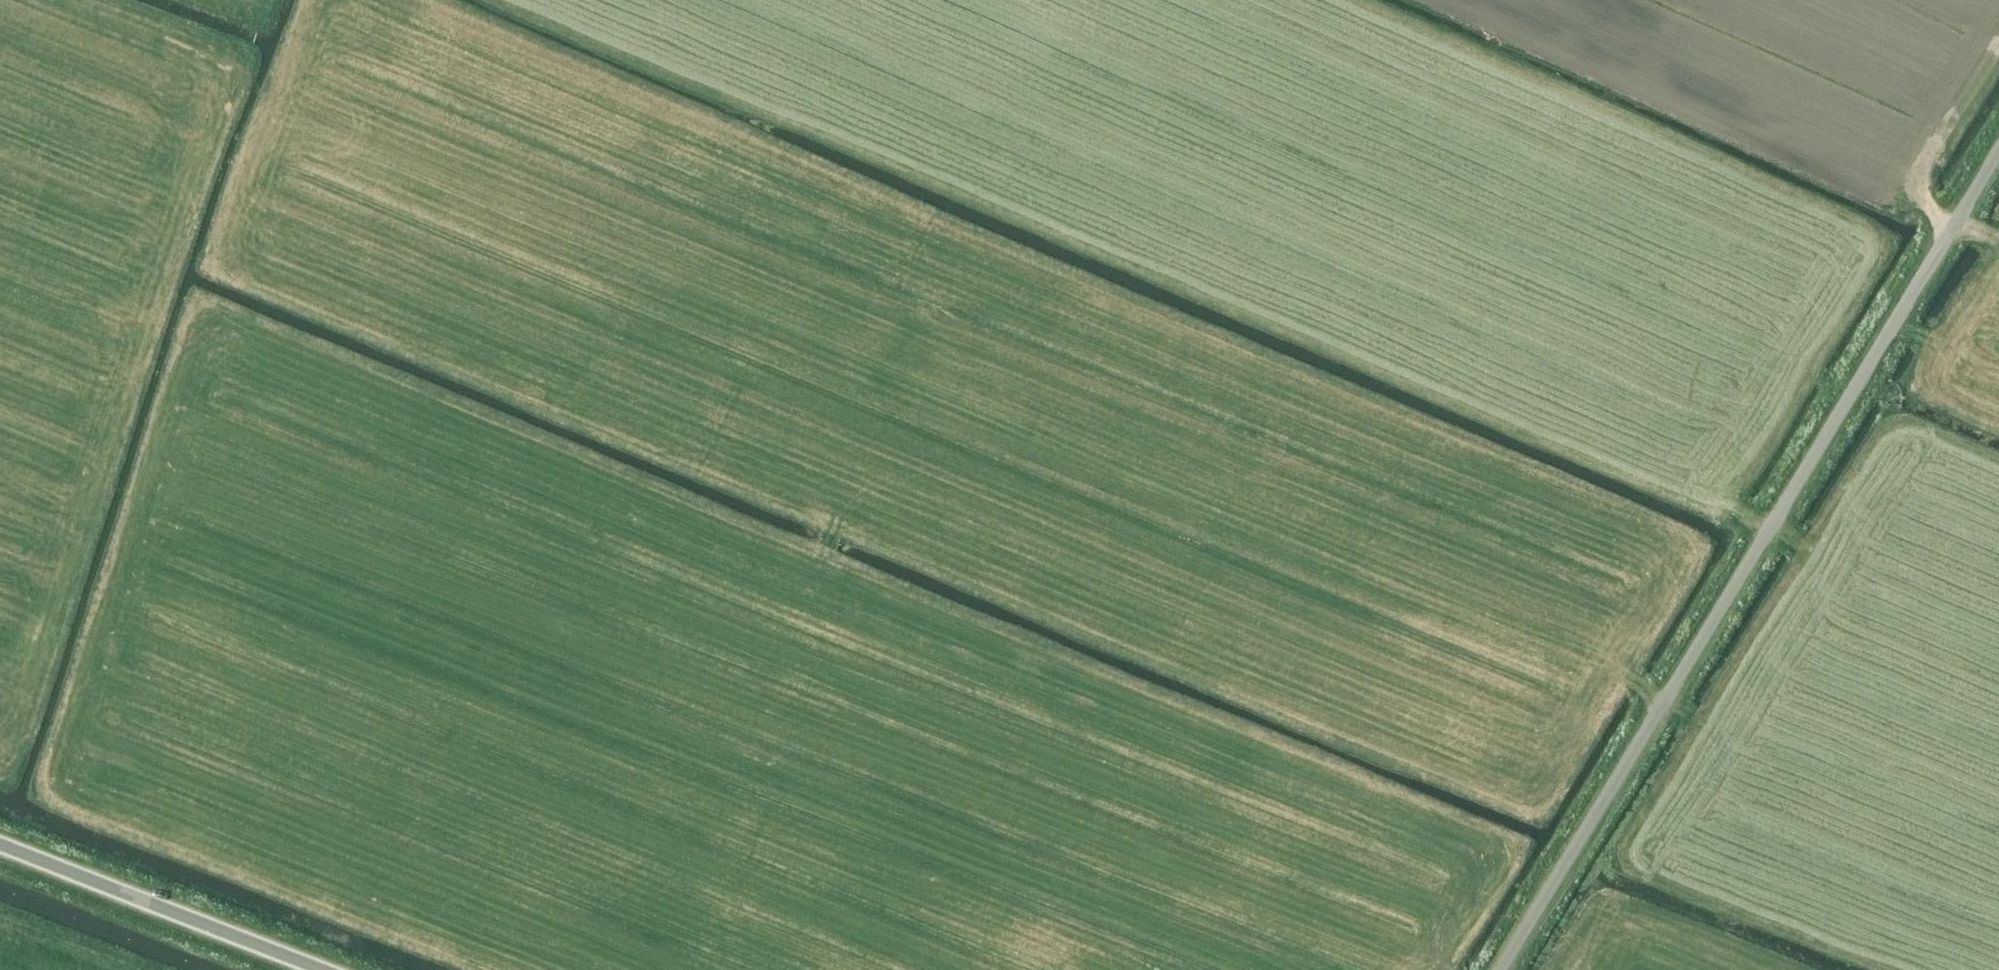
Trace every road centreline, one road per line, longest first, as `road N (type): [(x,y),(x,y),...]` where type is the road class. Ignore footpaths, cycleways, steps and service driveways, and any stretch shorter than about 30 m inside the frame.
road 1 (unclassified): [(1998,150),(1499,969)]
road 2 (unclassified): [(323,969),(0,844)]

